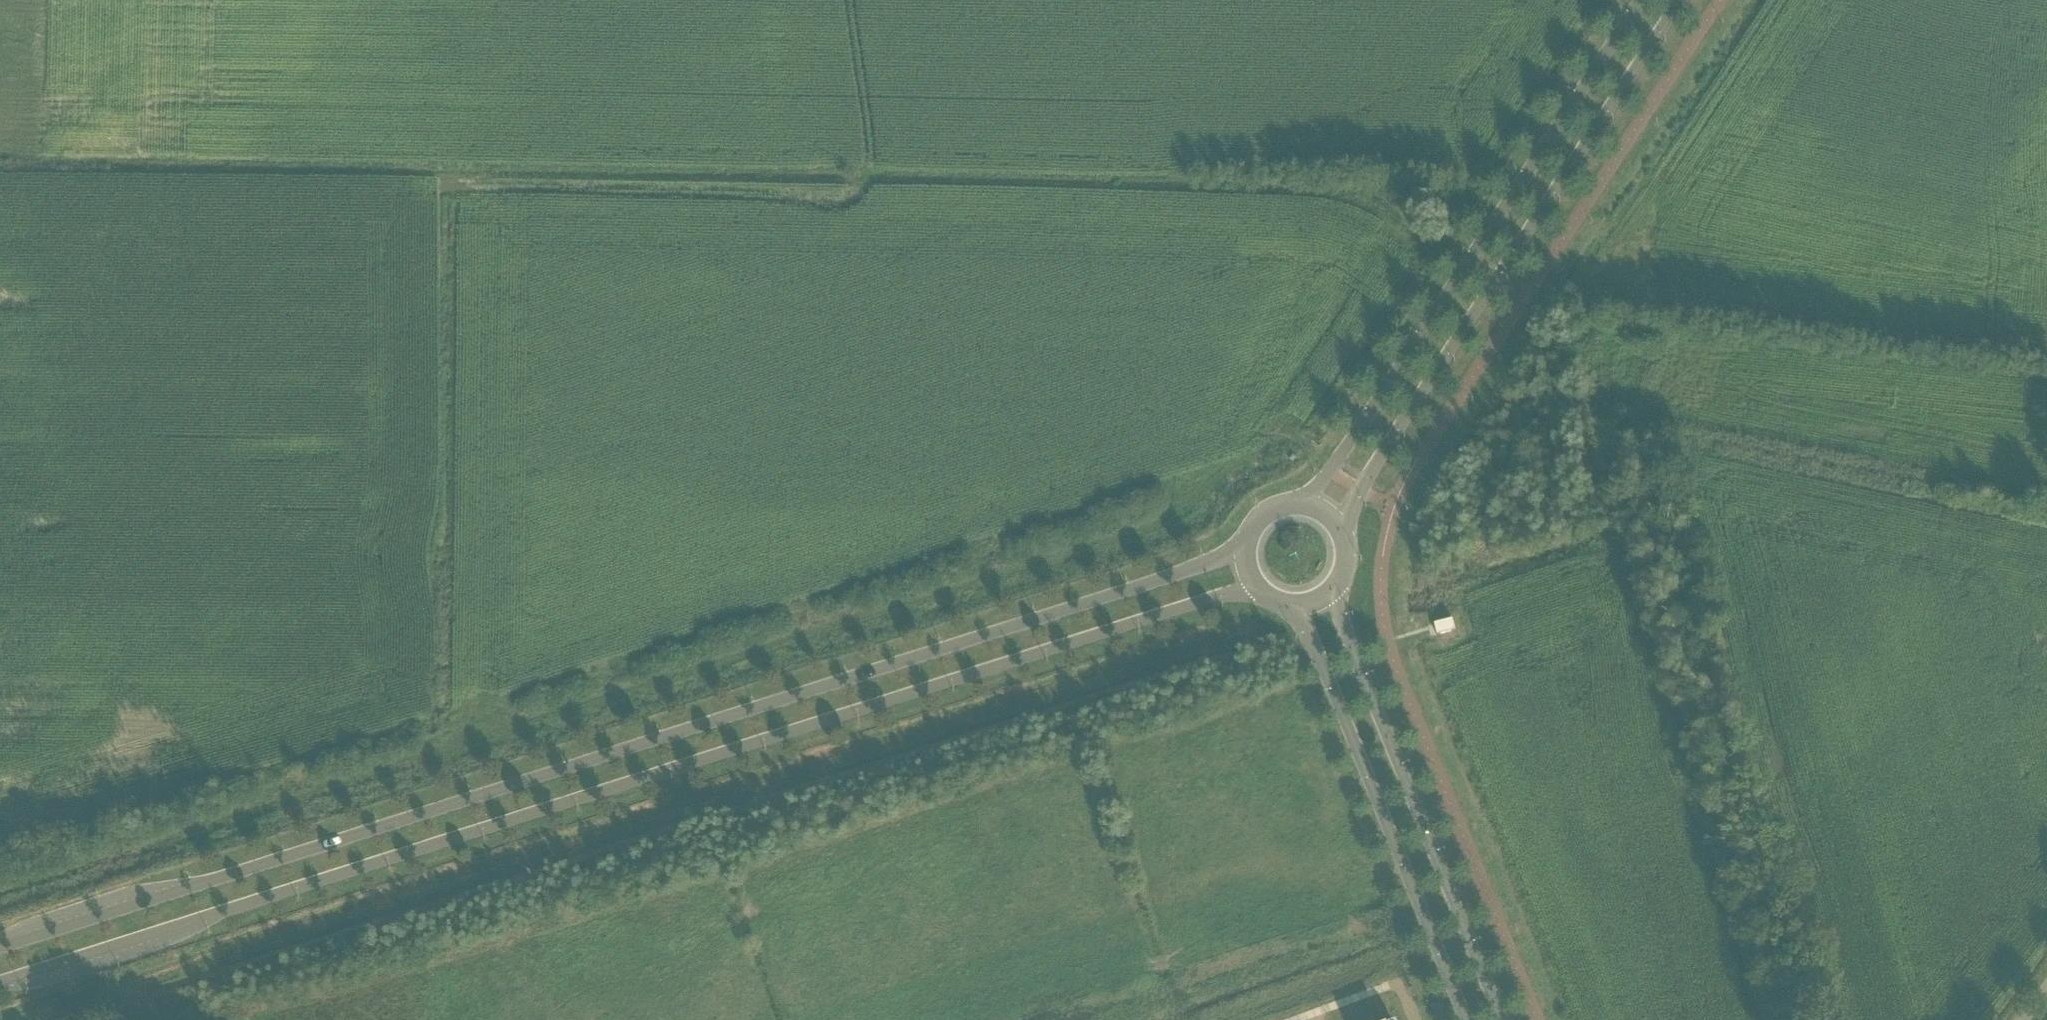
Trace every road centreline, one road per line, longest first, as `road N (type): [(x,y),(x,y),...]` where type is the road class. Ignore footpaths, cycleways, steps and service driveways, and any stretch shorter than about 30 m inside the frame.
road 1 (tertiary): [(0,982),(1260,585)]
road 2 (tertiary): [(1248,549),(0,945)]
road 3 (tertiary): [(1335,526),(1680,0)]
road 4 (tertiary): [(1640,0),(1303,506)]
road 5 (tertiary): [(1502,1019),(1328,589)]
road 6 (tertiary): [(1297,601),(1466,1019)]

